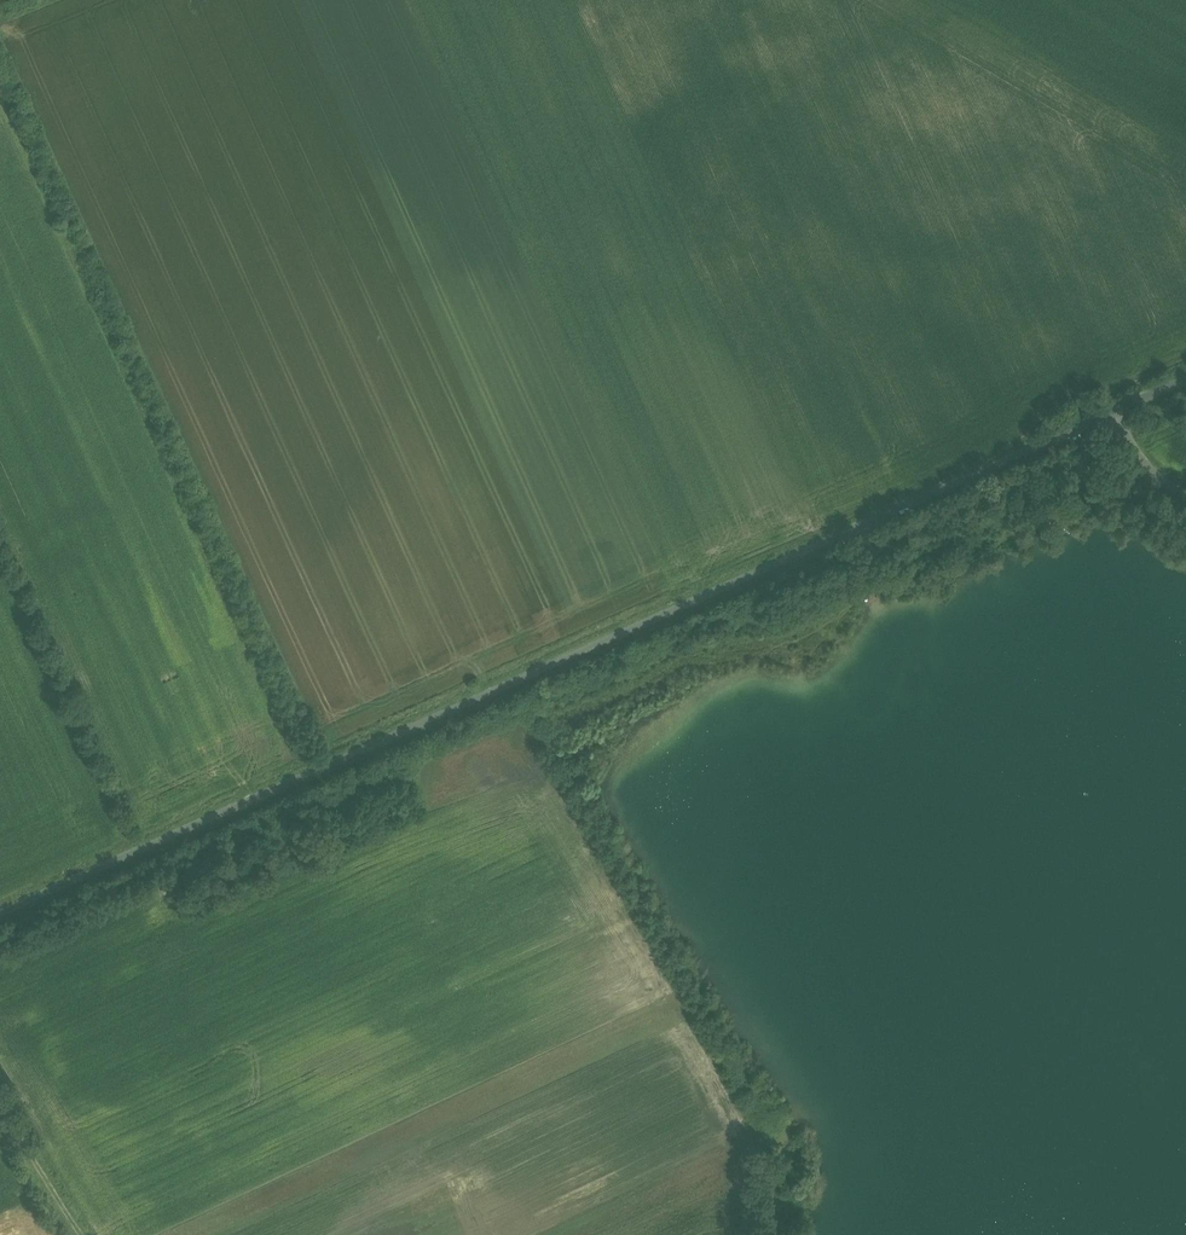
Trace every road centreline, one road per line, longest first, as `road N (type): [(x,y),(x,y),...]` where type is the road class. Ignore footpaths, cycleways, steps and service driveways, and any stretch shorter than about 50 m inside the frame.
road 1 (residential): [(1116,411),(0,913)]
road 2 (track): [(0,1105),(81,1234)]

